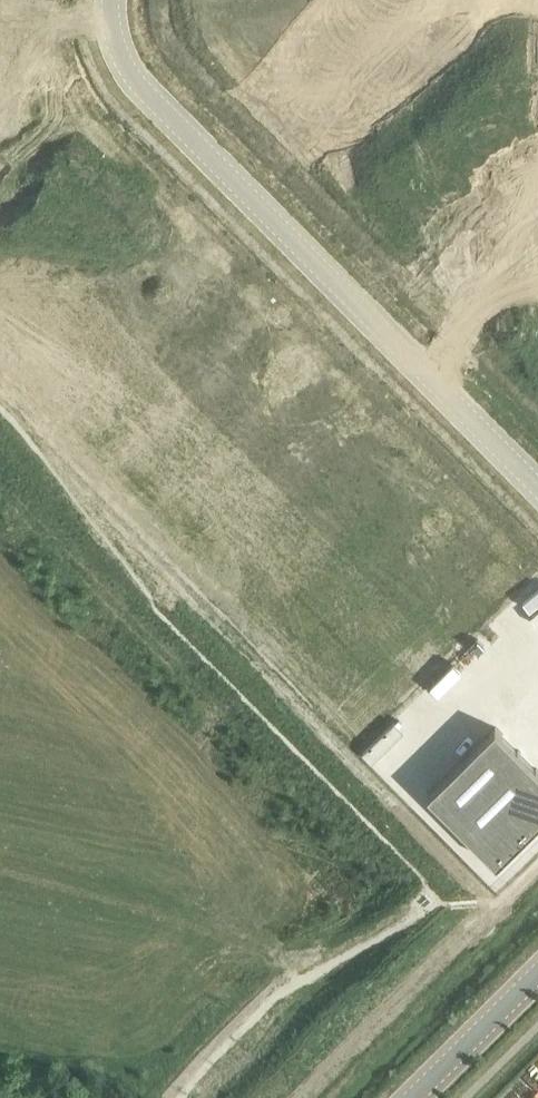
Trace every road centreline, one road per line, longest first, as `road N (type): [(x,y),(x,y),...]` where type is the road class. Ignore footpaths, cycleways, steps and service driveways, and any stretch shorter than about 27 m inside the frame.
road 1 (unclassified): [(102,0),(106,54),(126,80),(537,491)]
road 2 (unclassified): [(410,1097),(537,971)]

